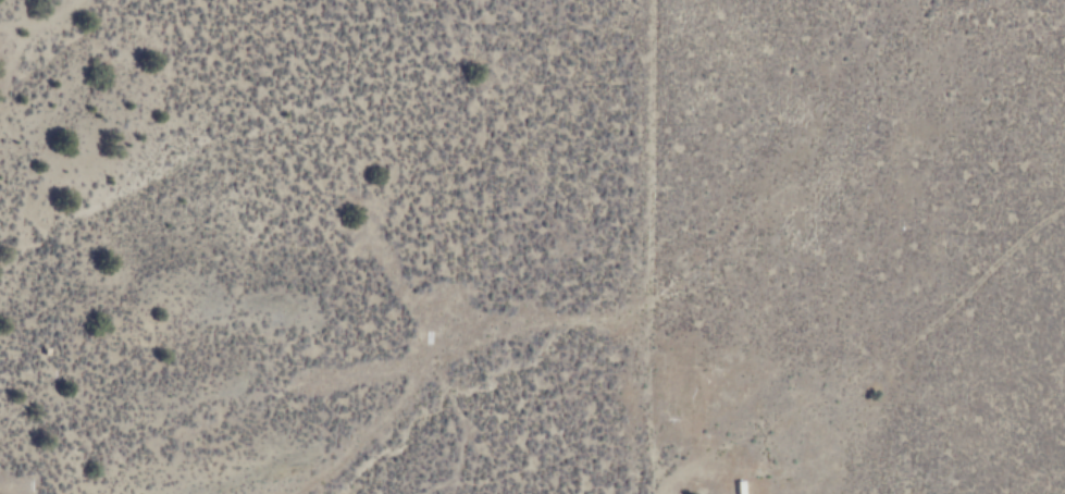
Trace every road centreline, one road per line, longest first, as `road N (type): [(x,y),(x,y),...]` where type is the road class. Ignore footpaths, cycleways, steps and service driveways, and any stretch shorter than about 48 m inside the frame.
road 1 (track): [(669,0),(672,493)]

